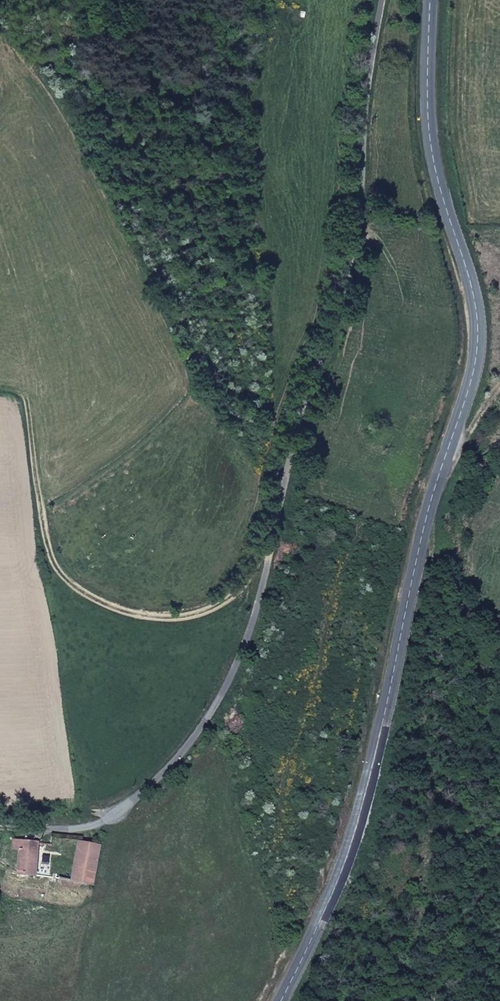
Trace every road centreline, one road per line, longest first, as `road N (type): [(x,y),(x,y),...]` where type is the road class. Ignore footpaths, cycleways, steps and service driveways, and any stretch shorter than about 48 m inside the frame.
road 1 (secondary): [(284,1000),(343,873),(368,788),(477,346),(474,295),(429,127),(431,0)]
road 2 (unclassified): [(38,826),(93,825),(141,802),(191,746),(238,666),(321,357),(355,277),(384,0)]
road 3 (track): [(424,543),(460,805),(442,942),(448,1000)]

